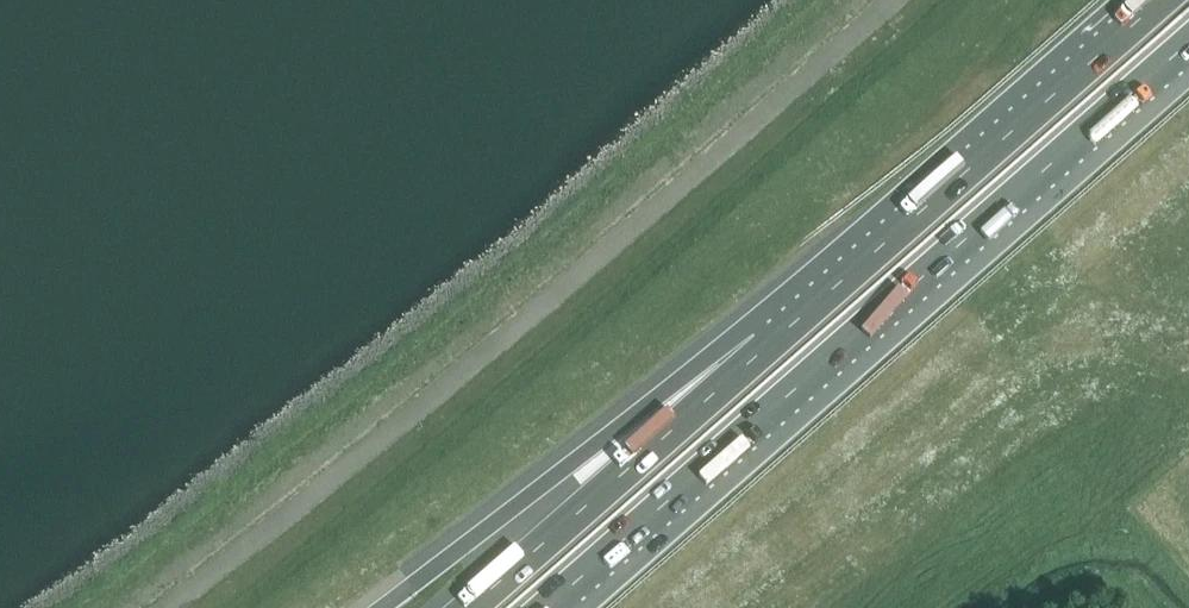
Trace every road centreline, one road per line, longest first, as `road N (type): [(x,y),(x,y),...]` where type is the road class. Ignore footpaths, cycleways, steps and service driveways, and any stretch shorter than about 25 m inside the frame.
road 1 (motorway): [(544,607),(1188,42)]
road 2 (motorway): [(1160,0),(766,345)]
road 3 (motorway): [(766,345),(382,607)]
road 4 (motorway): [(766,345),(469,607)]

